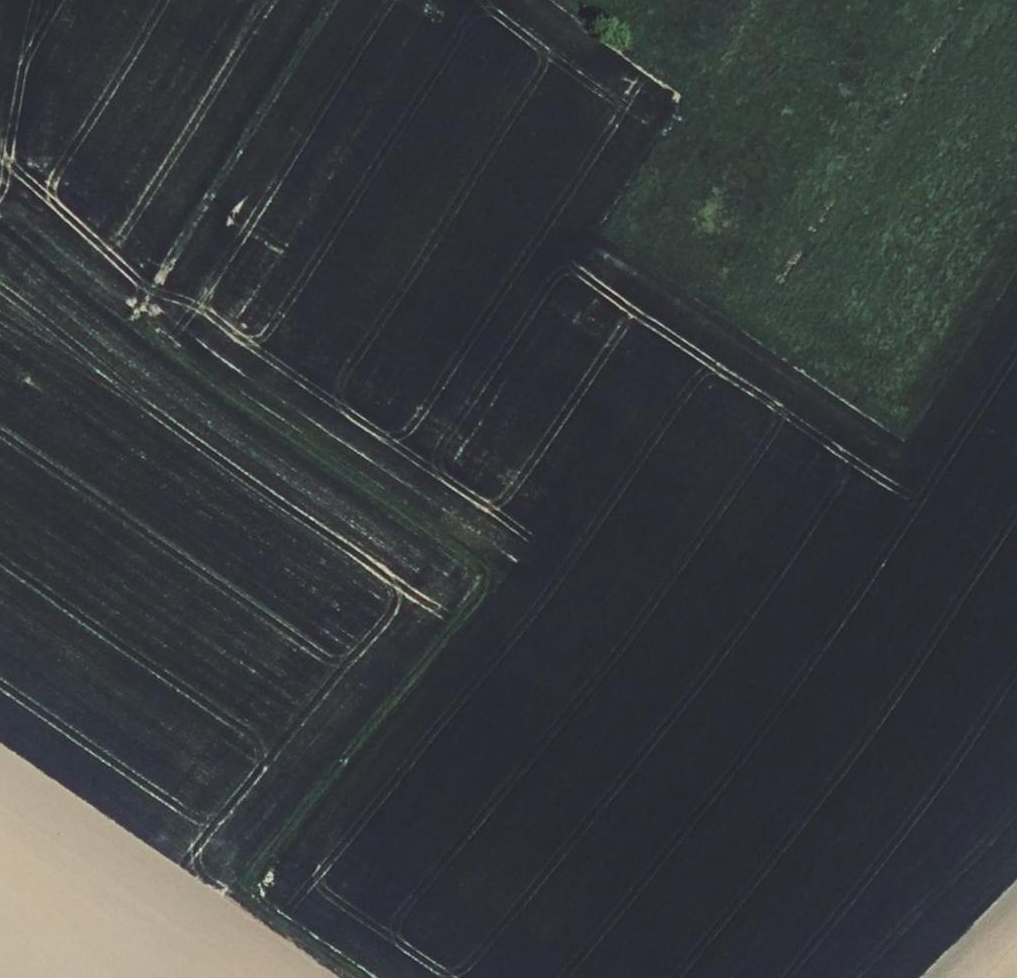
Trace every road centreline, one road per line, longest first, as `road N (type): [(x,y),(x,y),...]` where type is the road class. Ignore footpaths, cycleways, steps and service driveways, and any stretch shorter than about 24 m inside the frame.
road 1 (track): [(1016,889),(926,977)]

